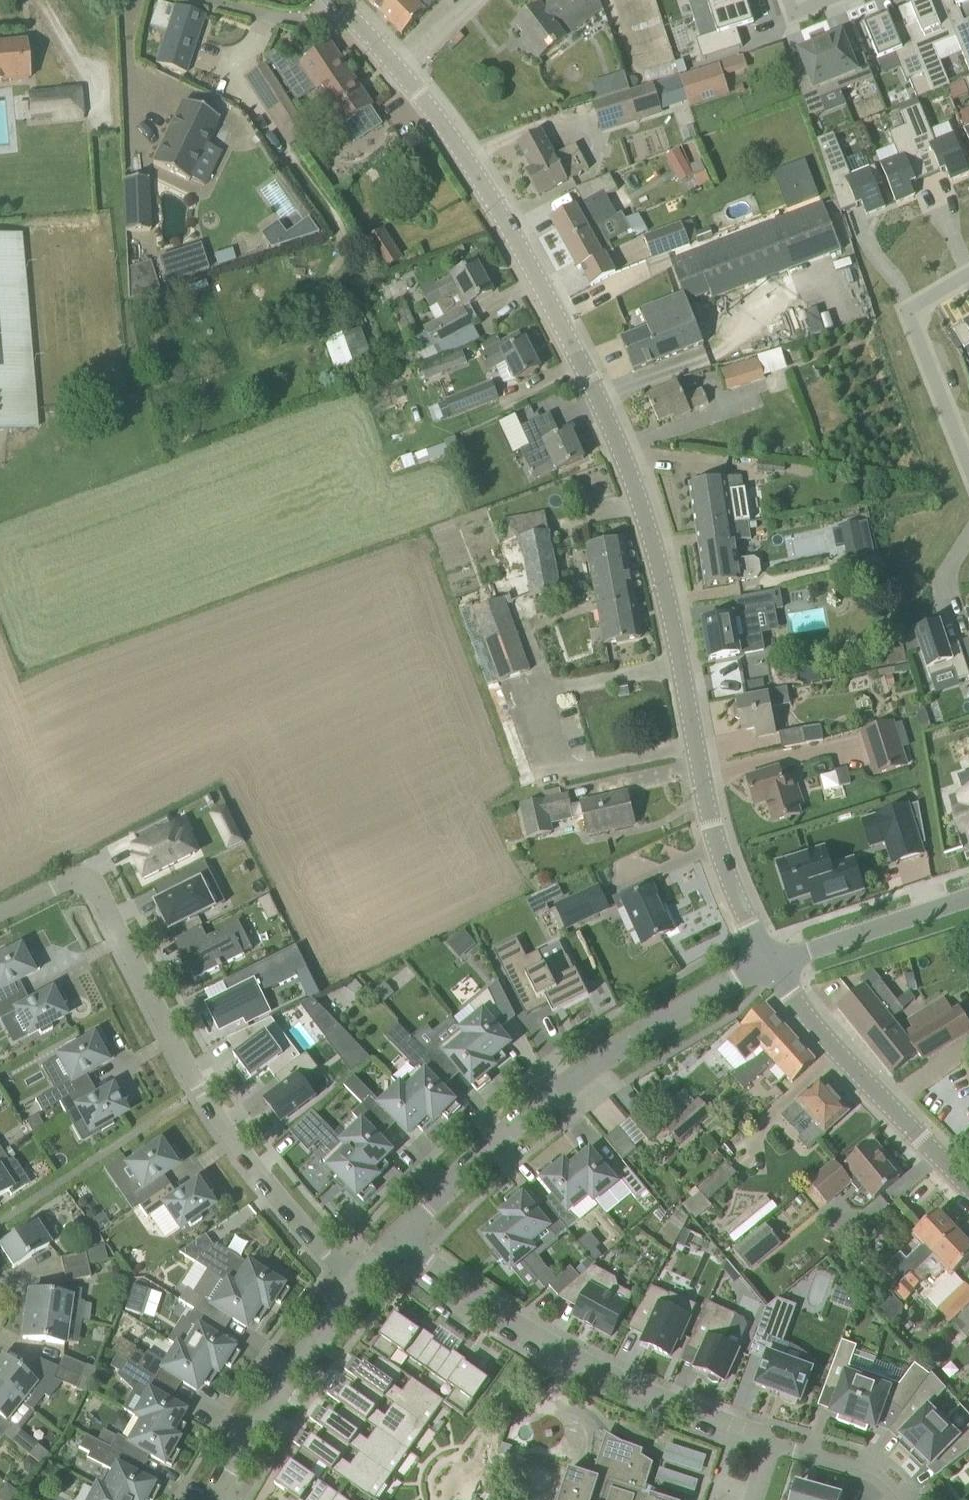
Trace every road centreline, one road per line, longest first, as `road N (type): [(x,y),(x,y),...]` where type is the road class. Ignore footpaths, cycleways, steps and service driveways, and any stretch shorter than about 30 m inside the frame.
road 1 (residential): [(770,966),(718,847),(646,531),(564,323),(497,204),(334,0)]
road 2 (residential): [(360,1277),(330,1260),(200,1091),(94,886),(72,878),(0,911)]
road 3 (residential): [(397,1238),(591,1067),(770,966)]
road 4 (residential): [(768,1447),(625,1384),(429,1269),(397,1238)]
road 5 (residential): [(968,1186),(818,1031),(770,966)]
road 6 (residential): [(218,1499),(285,1383),(360,1277)]
road 7 (residential): [(968,275),(908,311),(968,461)]
road 8 (residential): [(770,966),(968,899)]
road 9 (residential): [(899,1499),(864,1473),(768,1447)]

